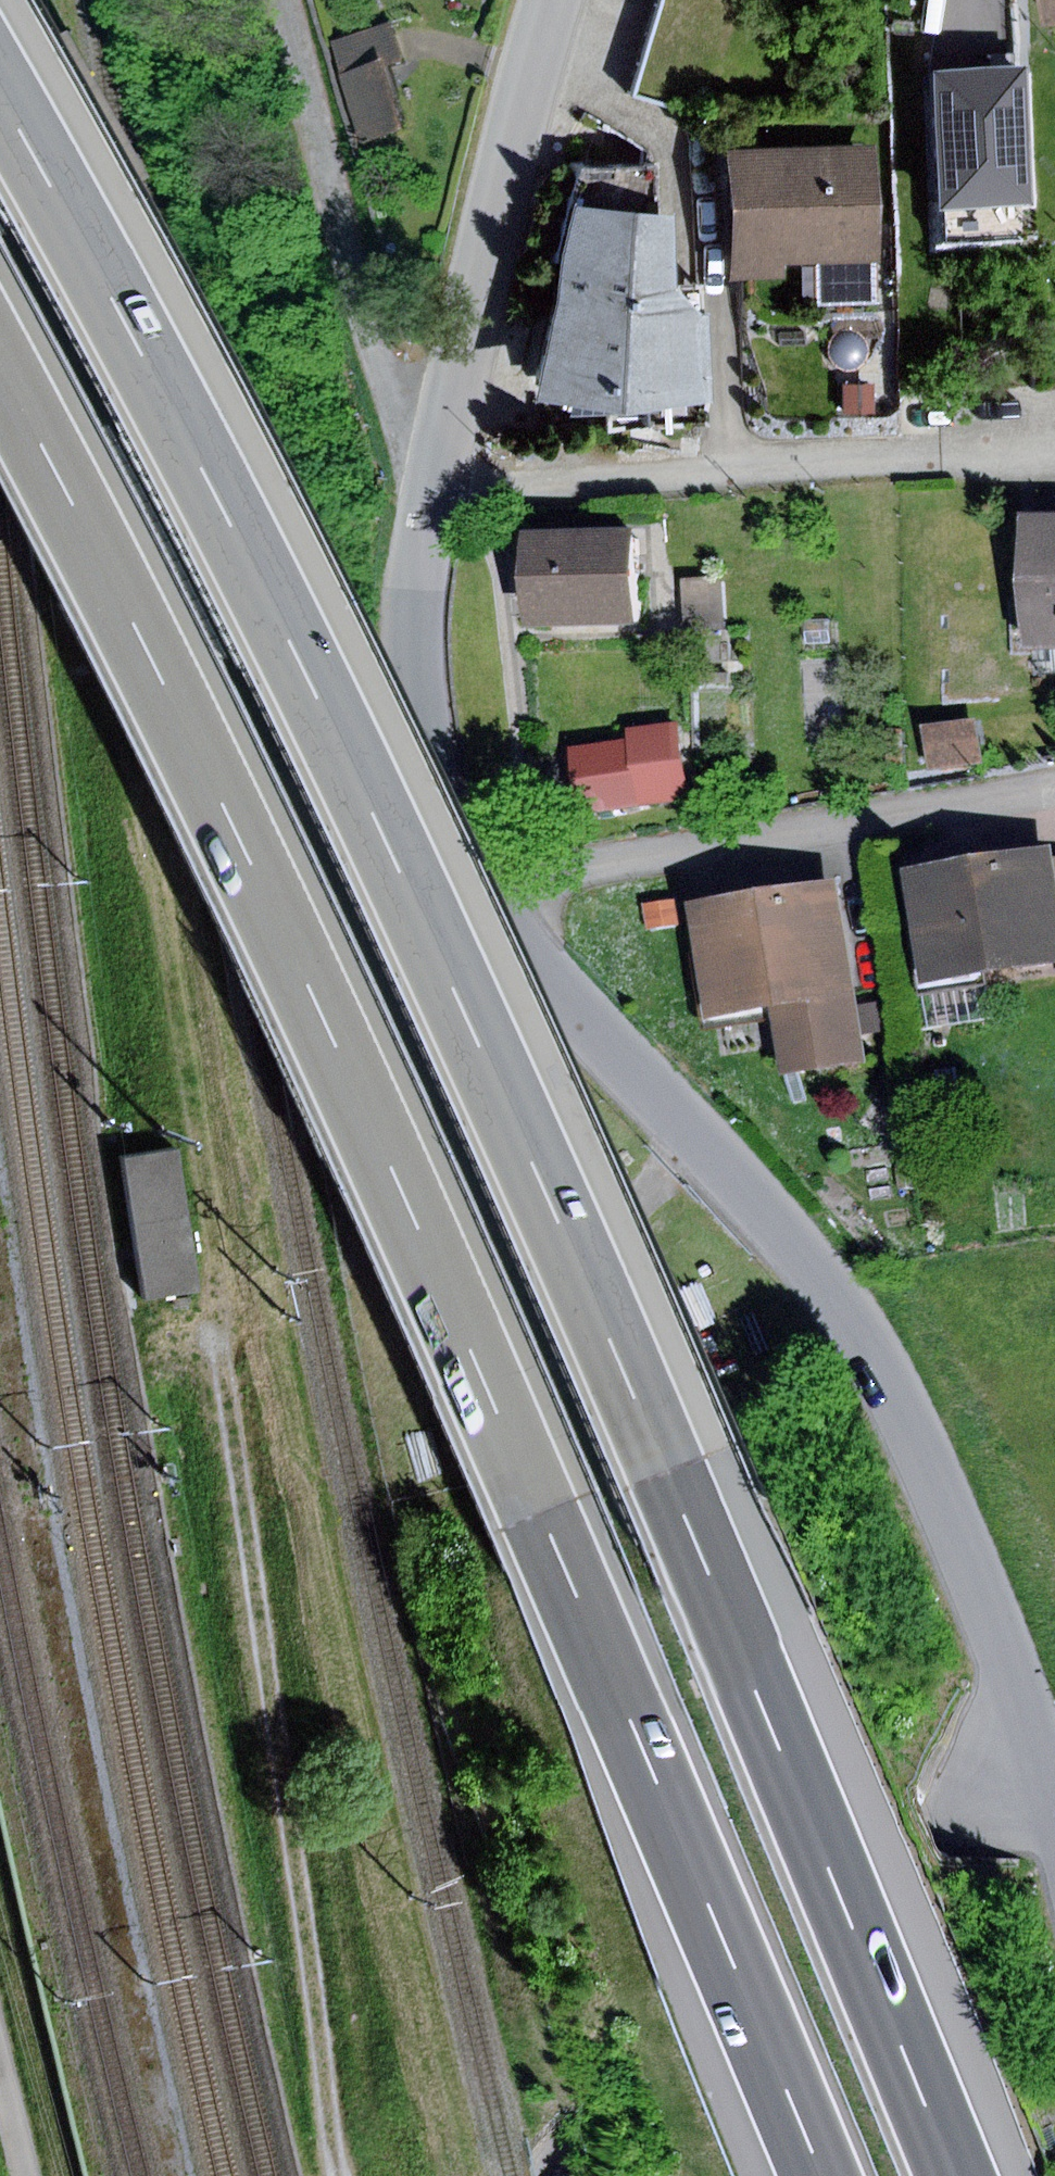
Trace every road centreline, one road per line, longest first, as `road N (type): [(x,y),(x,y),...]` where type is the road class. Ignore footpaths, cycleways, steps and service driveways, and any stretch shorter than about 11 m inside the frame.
road 1 (motorway): [(954,2175),(870,1949),(476,1041),(247,559),(0,100)]
road 2 (motorway): [(0,365),(134,621),(353,1082),(826,2175)]
road 3 (residential): [(423,513),(406,684),(410,735),(463,869),(814,1264),(923,1455),(1019,1744)]
road 4 (track): [(339,2175),(221,1333)]
road 5 (residential): [(1019,1744),(555,2175)]
road 6 (residential): [(267,0),(423,513)]
road 7 (residential): [(552,0),(423,513)]
road 8 (residential): [(1019,1744),(1054,1868)]

